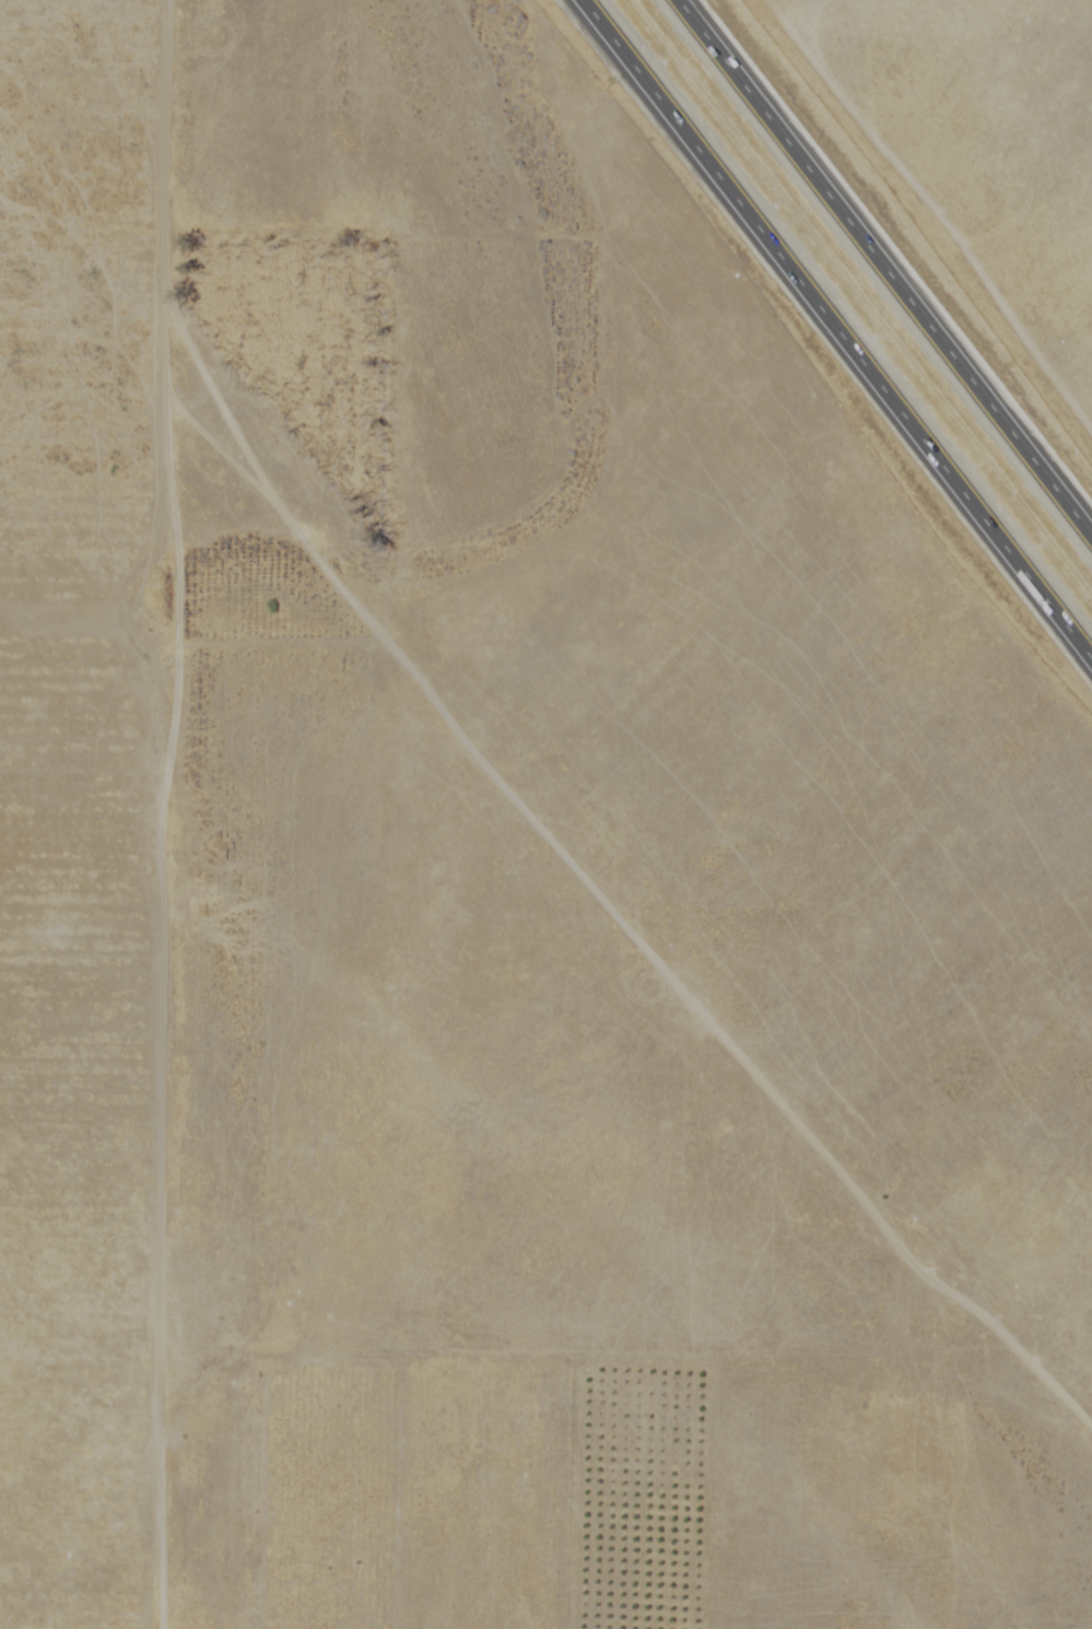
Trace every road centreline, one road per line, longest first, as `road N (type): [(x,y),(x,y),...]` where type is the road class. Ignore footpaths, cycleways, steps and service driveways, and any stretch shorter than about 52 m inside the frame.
road 1 (motorway): [(581,0),(1091,663)]
road 2 (motorway): [(1091,539),(677,0)]

